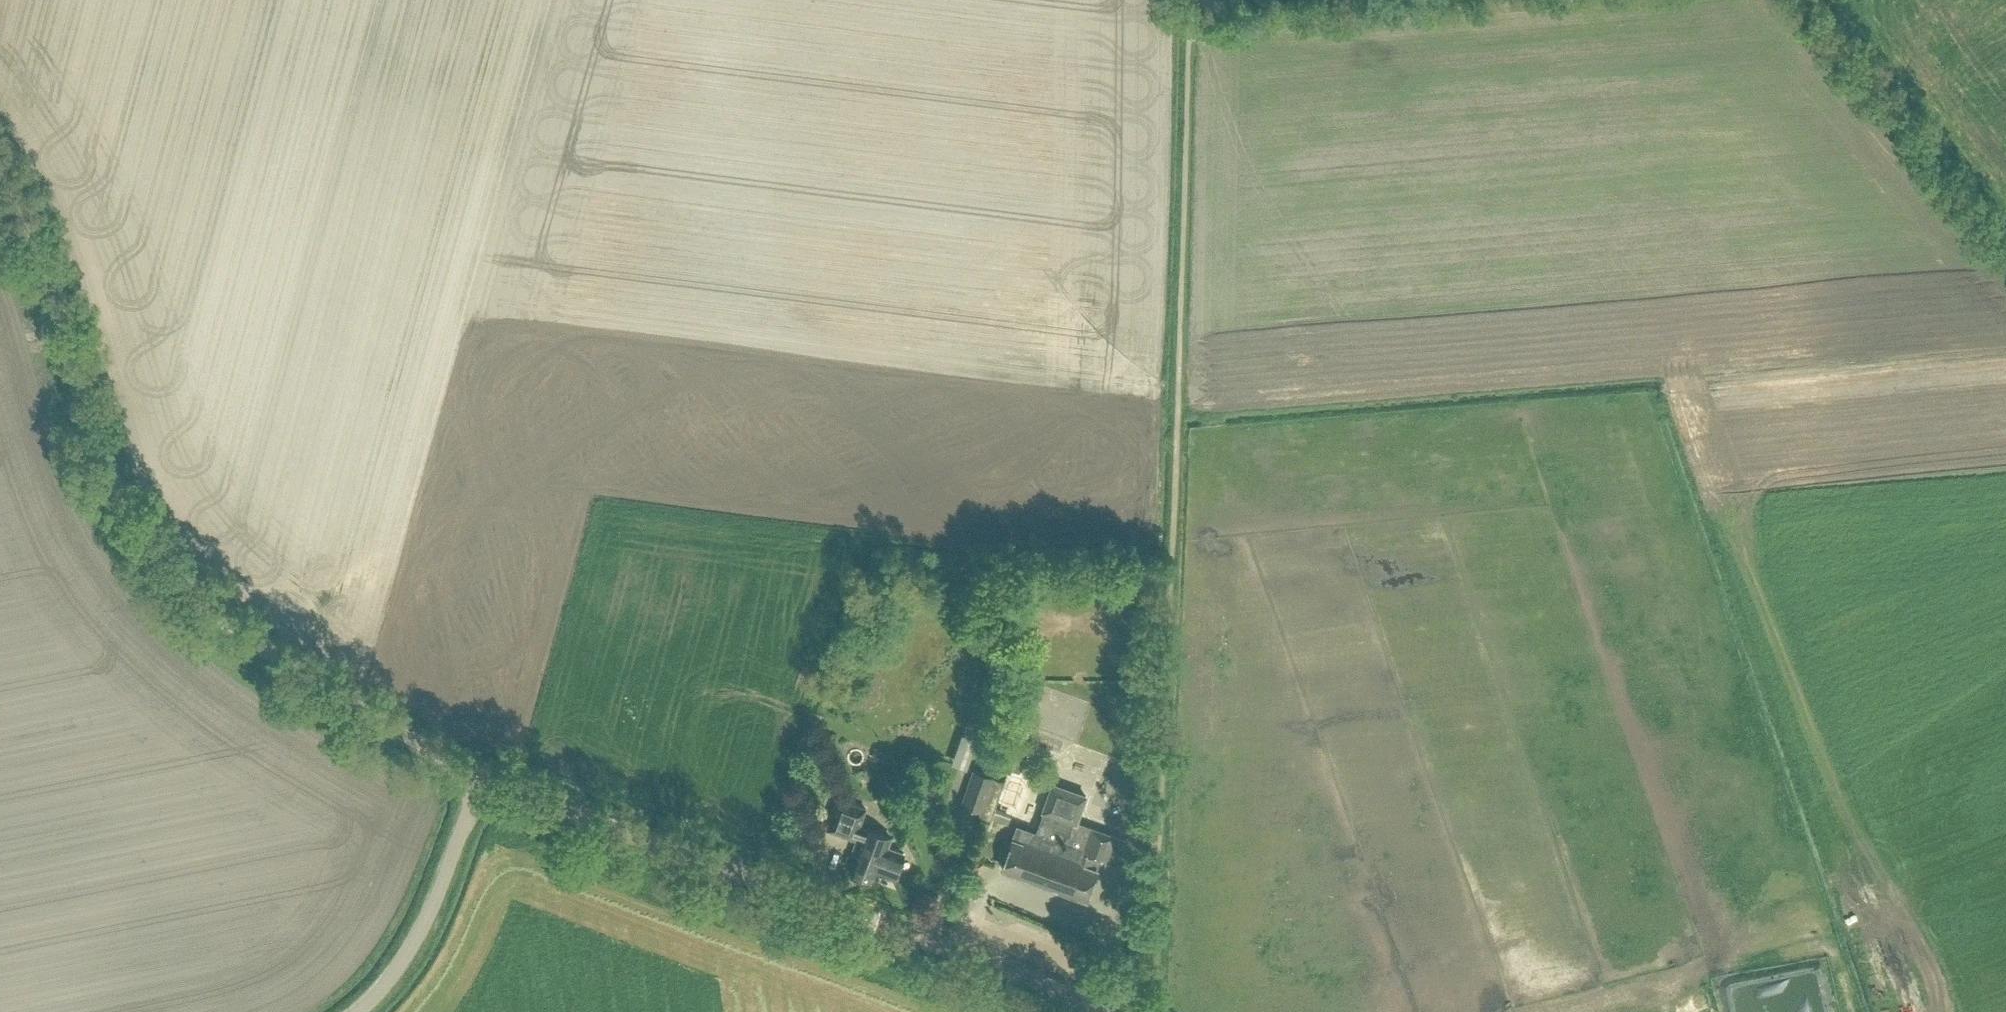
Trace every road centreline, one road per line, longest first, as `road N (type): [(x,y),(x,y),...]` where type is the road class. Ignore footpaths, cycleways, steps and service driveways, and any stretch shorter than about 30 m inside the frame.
road 1 (tertiary): [(485,781),(257,642),(161,561),(100,458),(37,256),(0,172)]
road 2 (tertiary): [(1095,1011),(862,917),(485,781)]
road 3 (unclassified): [(361,1011),(424,930),(485,781)]

